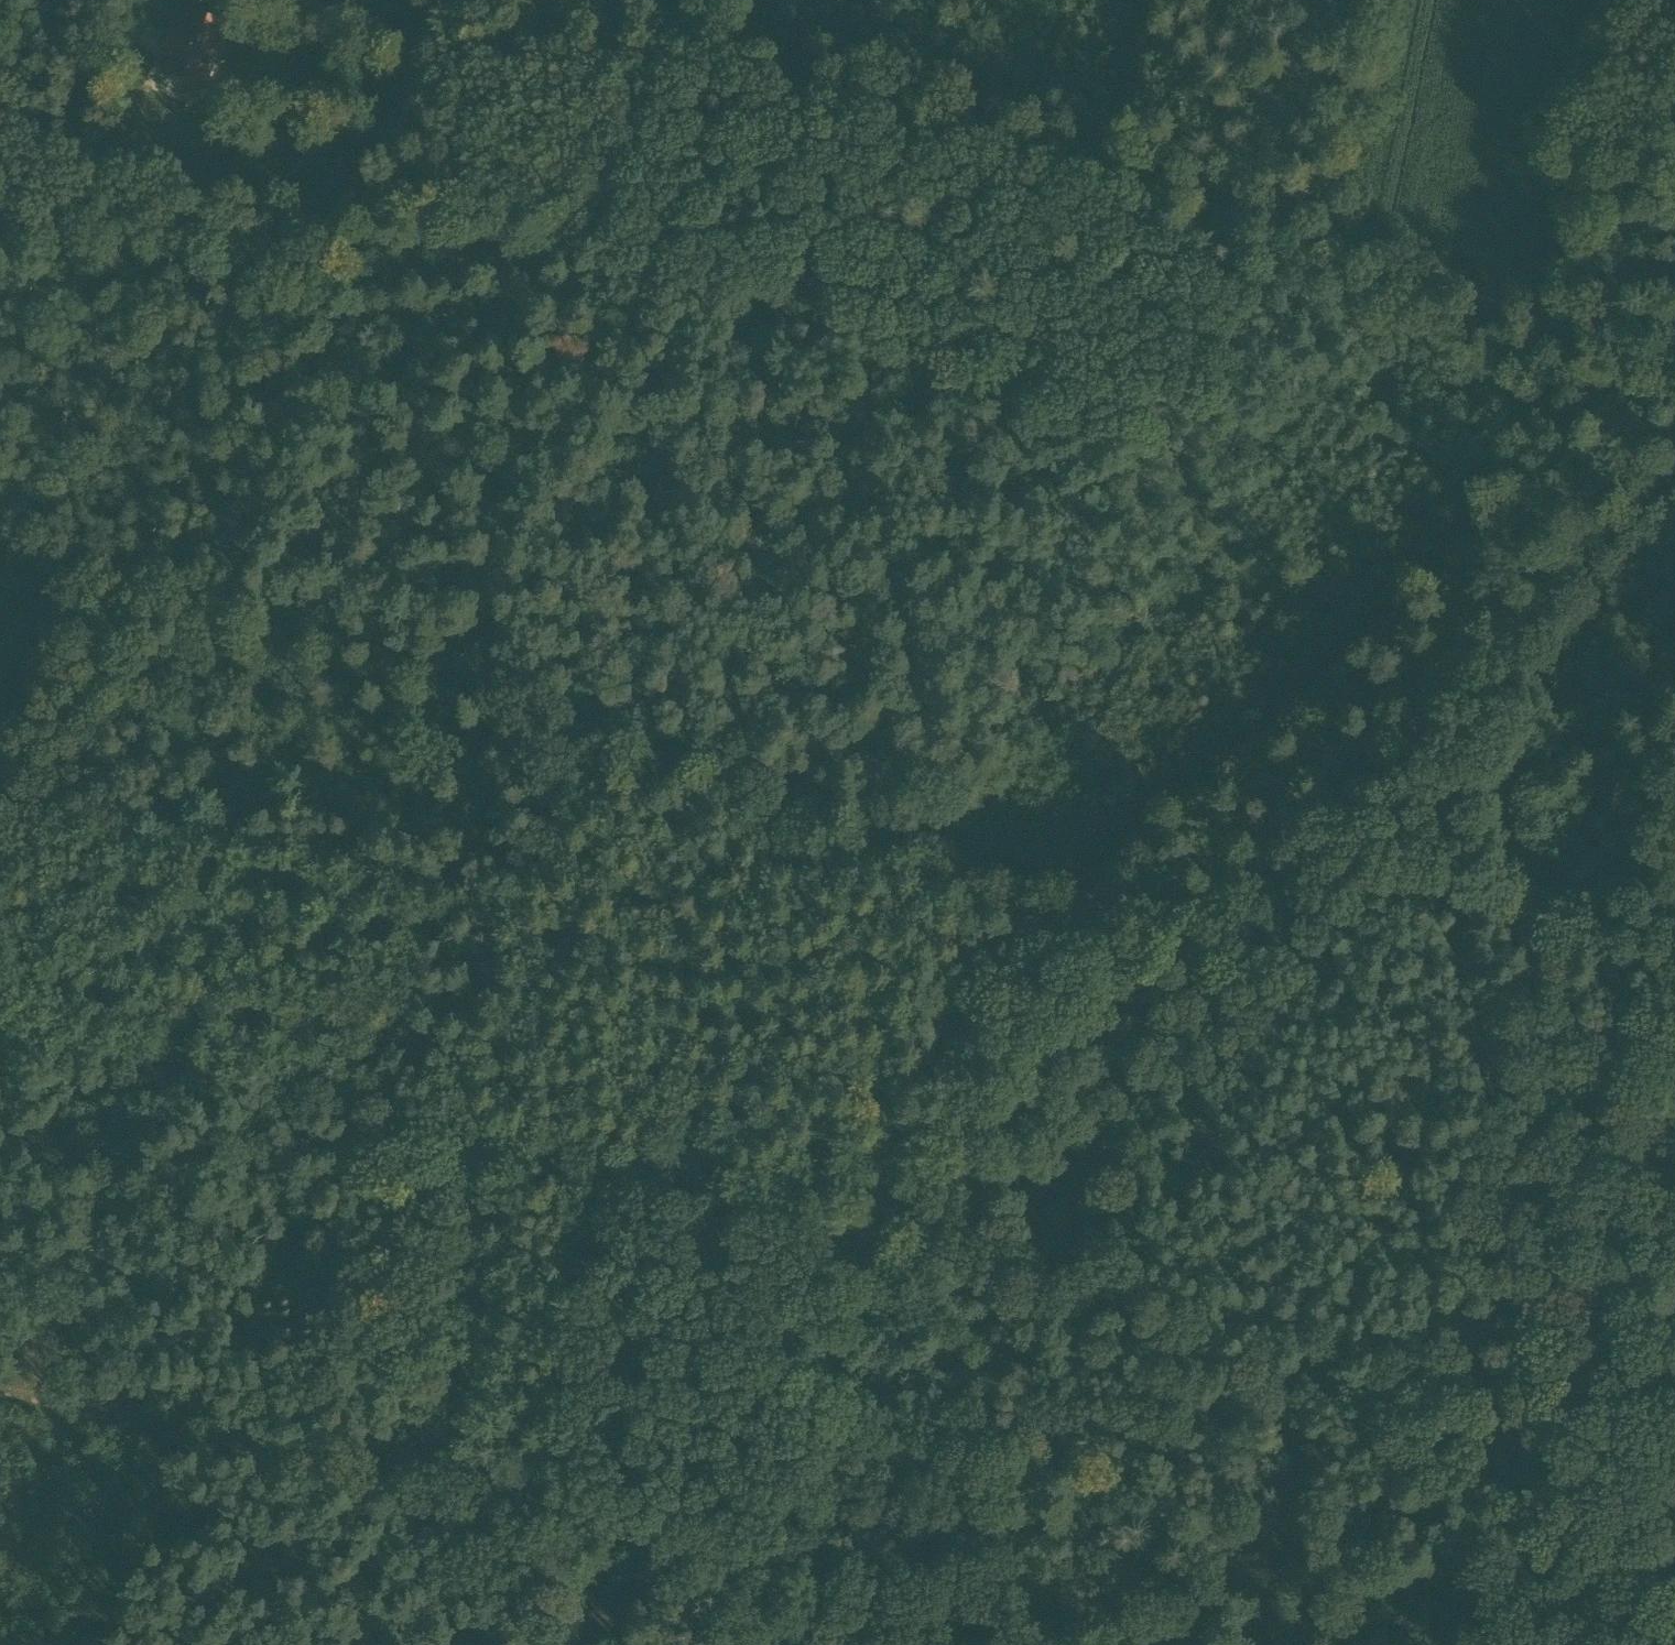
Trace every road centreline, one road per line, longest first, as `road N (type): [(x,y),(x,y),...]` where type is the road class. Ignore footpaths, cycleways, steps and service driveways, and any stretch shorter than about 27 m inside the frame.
road 1 (track): [(0,1060),(876,1245)]
road 2 (track): [(814,1566),(426,1497),(0,1401)]
road 3 (track): [(909,93),(1674,366)]
road 4 (track): [(1674,473),(1188,955)]
road 5 (track): [(603,736),(1188,955)]
road 6 (track): [(139,575),(603,736)]
road 7 (track): [(1188,955),(876,1245)]
road 8 (track): [(876,1245),(853,1322),(814,1566)]
road 9 (track): [(647,0),(909,93)]
road 10 (track): [(0,527),(139,575)]

